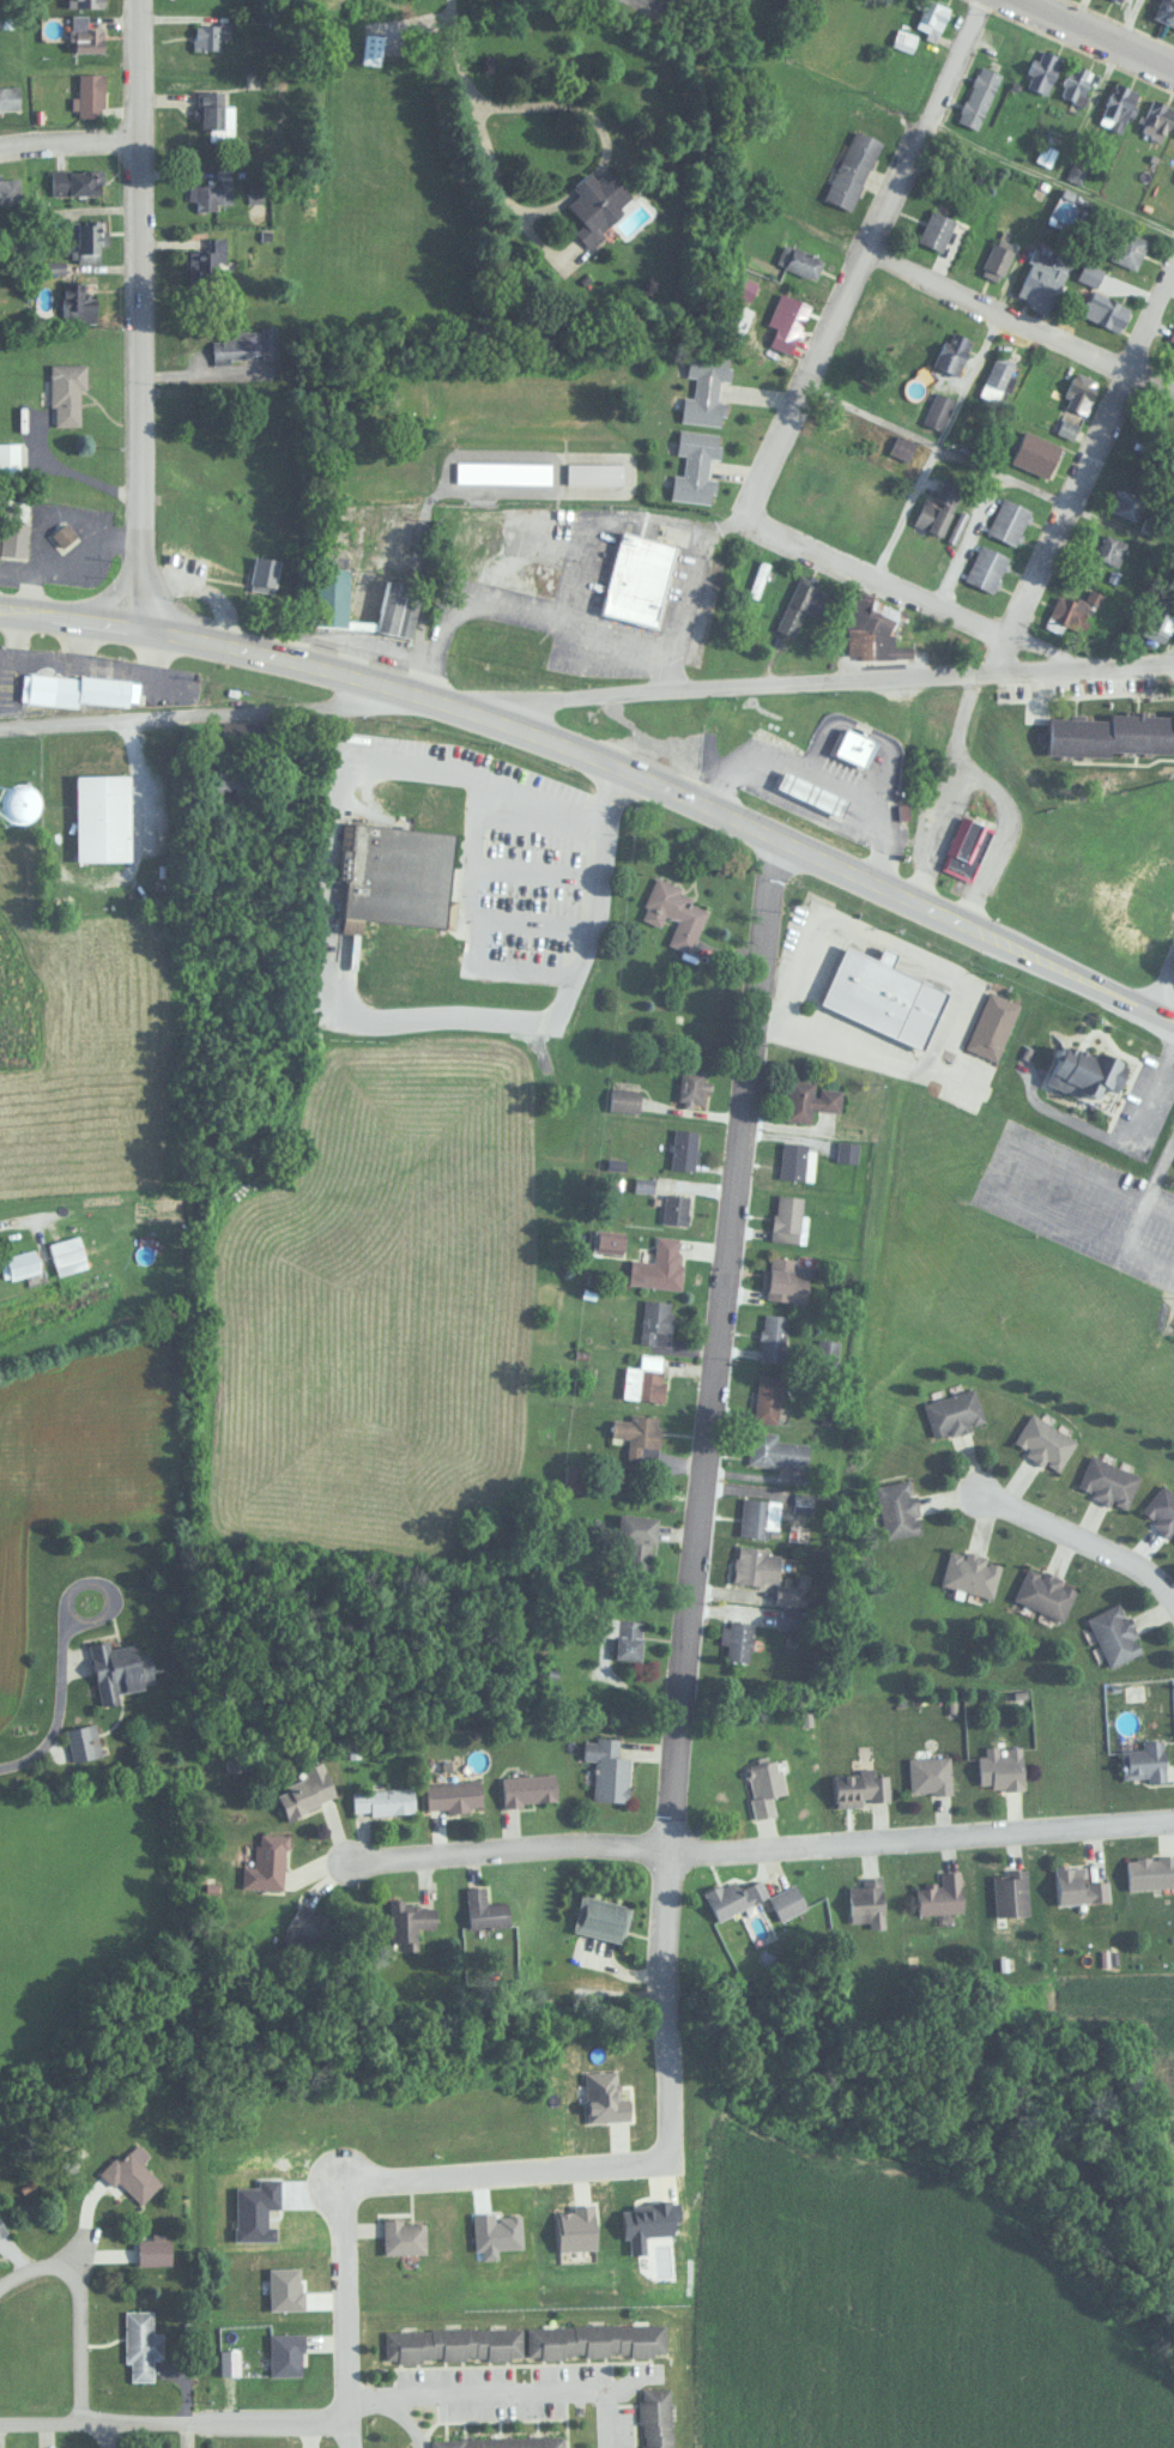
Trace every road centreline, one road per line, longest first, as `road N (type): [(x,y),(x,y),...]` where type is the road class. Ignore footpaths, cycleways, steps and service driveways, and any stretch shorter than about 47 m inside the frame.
road 1 (residential): [(667,2153),(665,1846),(769,847)]
road 2 (primary): [(1173,1025),(769,847),(558,743),(338,671),(138,625),(0,609)]
road 3 (residential): [(337,703),(311,1014),(320,1024),(546,1035),(611,766)]
road 4 (residential): [(442,702),(1173,664)]
road 5 (residential): [(138,625),(131,556),(134,0)]
road 6 (residential): [(732,518),(807,381),(979,1)]
road 7 (residential): [(667,2153),(338,2180),(347,2395)]
road 8 (residential): [(665,1846),(1173,1820)]
road 9 (residential): [(0,726),(442,702)]
road 10 (residential): [(1107,667),(1004,634),(732,518)]
road 11 (residential): [(1004,634),(1173,272)]
road 12 (residential): [(0,2434),(349,2425)]
road 13 (residential): [(1173,398),(867,254)]
road 14 (residential): [(608,2447),(606,2387),(347,2395)]
road 15 (residential): [(665,1846),(544,1842),(347,1858)]
road 16 (residential): [(1004,634),(990,671),(972,687),(922,839),(912,909)]
road 17 (residential): [(1173,81),(976,0)]
road 18 (residential): [(1173,1607),(1156,1591),(988,1511)]
road 19 (residential): [(666,687),(682,597),(707,539),(732,518)]
road 20 (residential): [(80,2434),(80,2293),(72,2269)]
road 21 (residential): [(0,146),(134,139)]
road 22 (residential): [(466,117),(443,0)]

